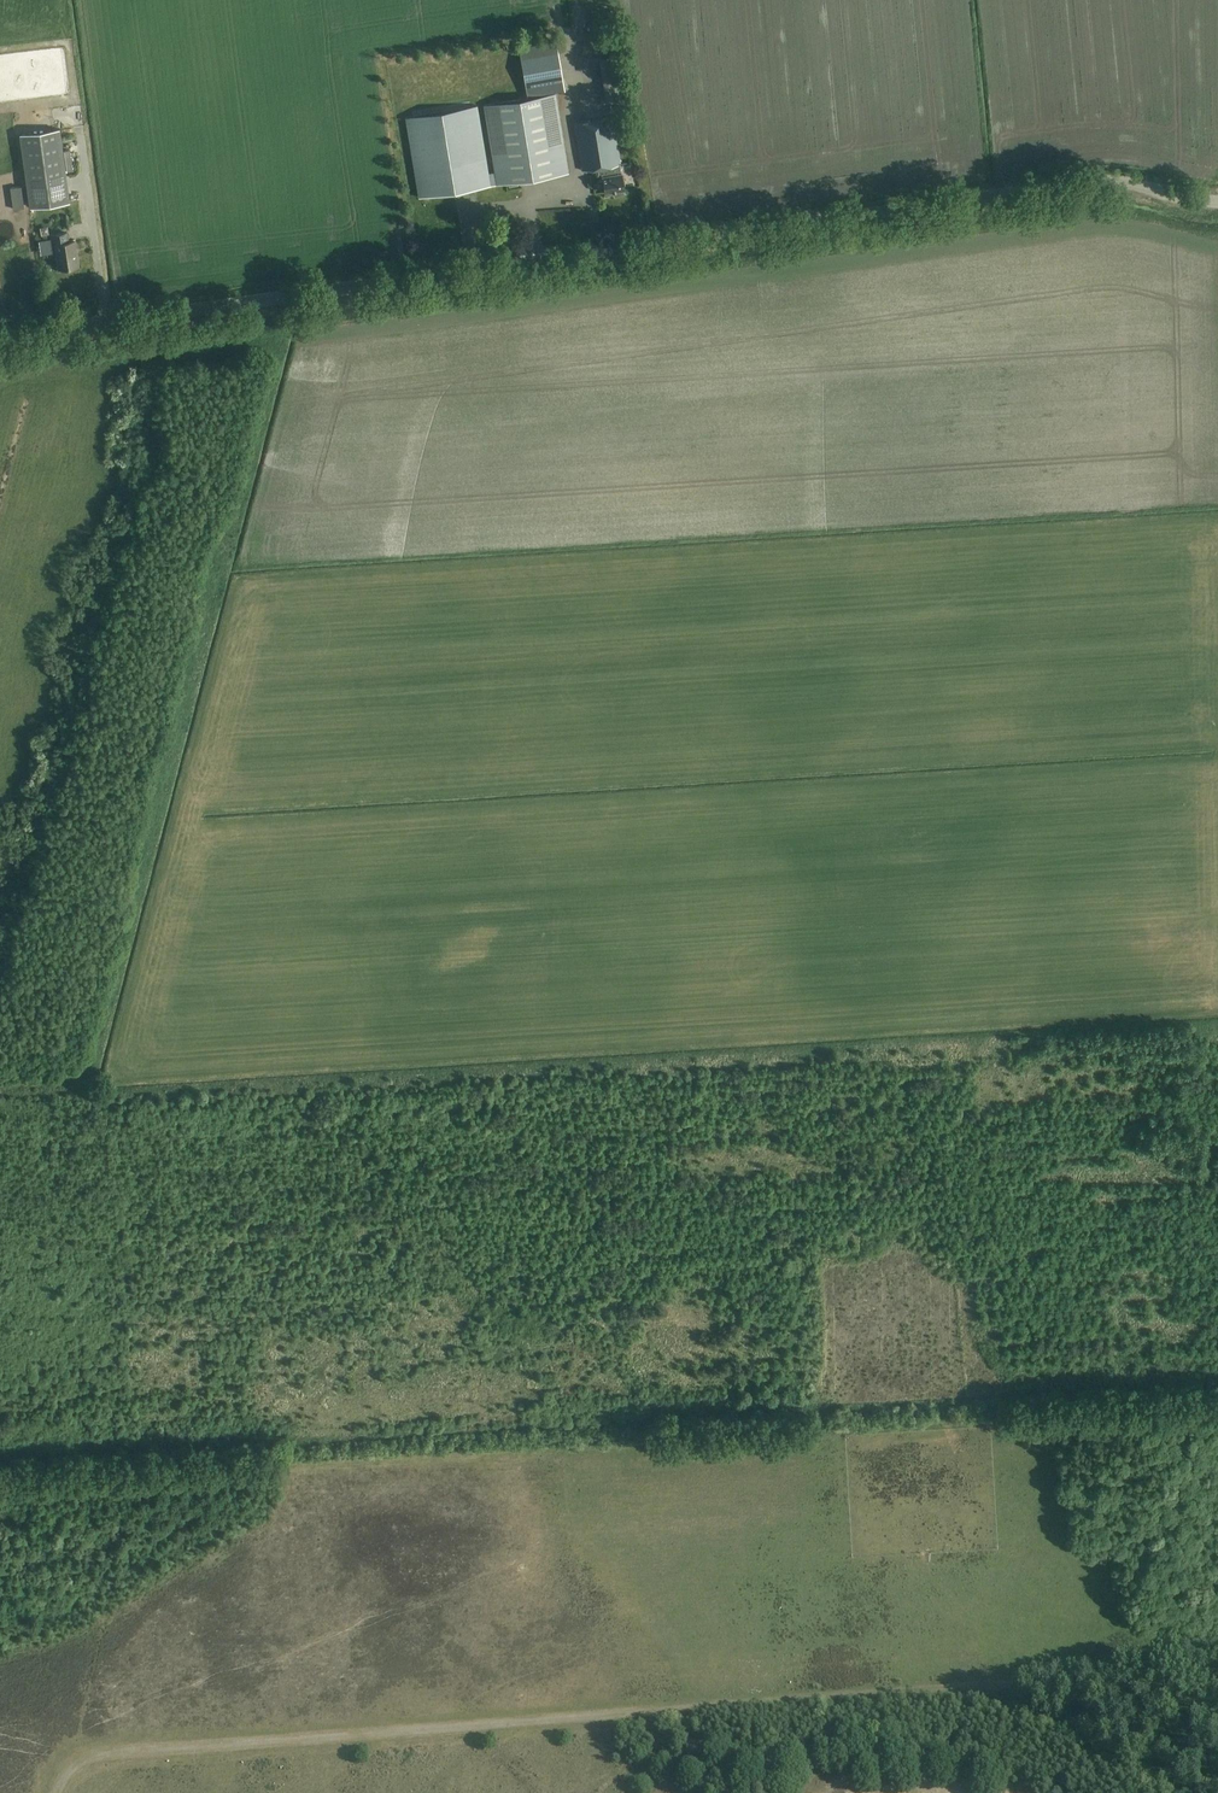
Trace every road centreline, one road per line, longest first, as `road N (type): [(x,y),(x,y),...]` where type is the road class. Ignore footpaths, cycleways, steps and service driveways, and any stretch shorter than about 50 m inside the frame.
road 1 (tertiary): [(0,337),(1099,182),(1217,202)]
road 2 (track): [(1217,1662),(91,1756),(53,1792)]

